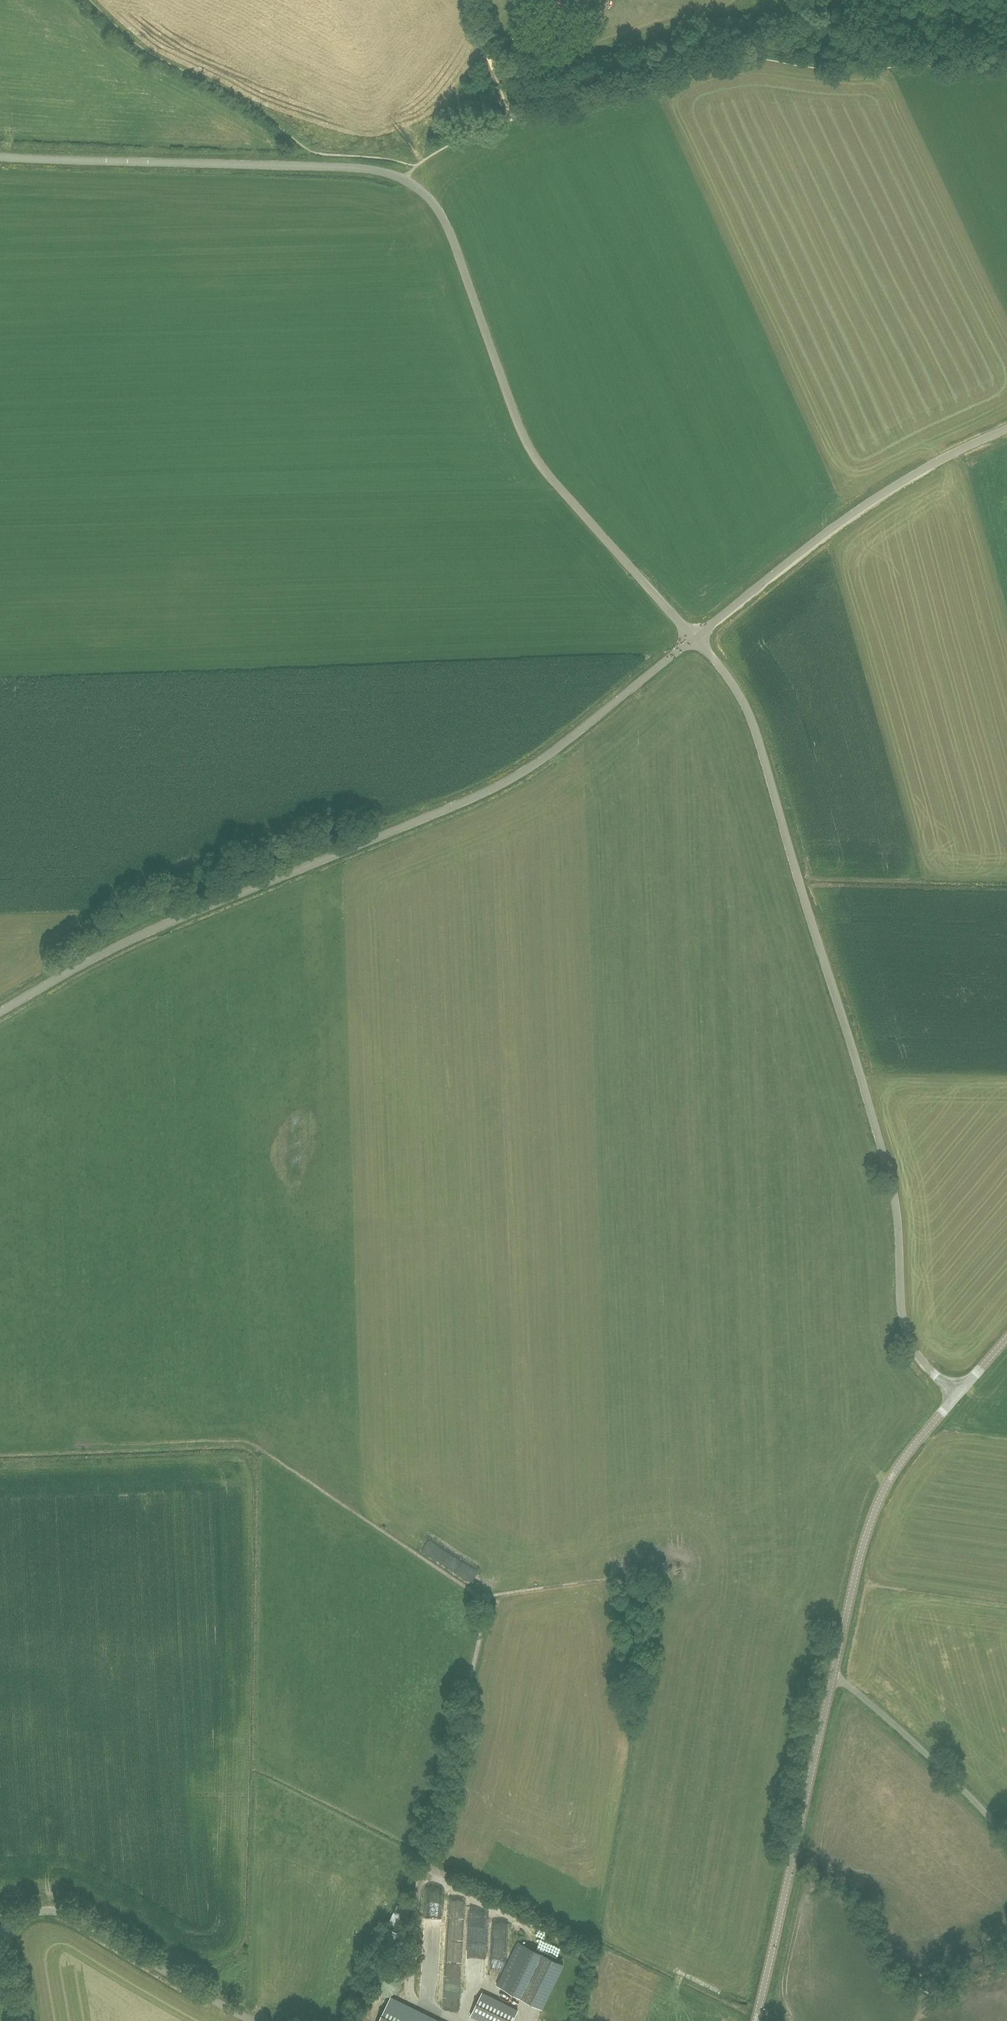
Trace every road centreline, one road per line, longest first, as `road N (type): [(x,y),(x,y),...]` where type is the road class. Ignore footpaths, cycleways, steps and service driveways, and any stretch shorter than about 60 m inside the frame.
road 1 (unclassified): [(694,638),(538,460),(452,236),(417,187),(347,169),(0,159)]
road 2 (unclassified): [(959,1394),(909,1341),(895,1197),(869,1107),(752,722),(694,638)]
road 3 (unclassified): [(0,1014),(124,945),(520,777),(694,638)]
road 4 (unclassified): [(694,638),(862,506),(1006,429)]
road 5 (tertiary): [(756,2020),(833,1678)]
road 6 (tertiary): [(833,1678),(876,1510),(892,1476),(959,1394)]
road 7 (unclassified): [(250,2020),(60,1911),(33,1913),(0,1936)]
road 8 (unclassified): [(1006,1839),(889,1720),(833,1678)]

